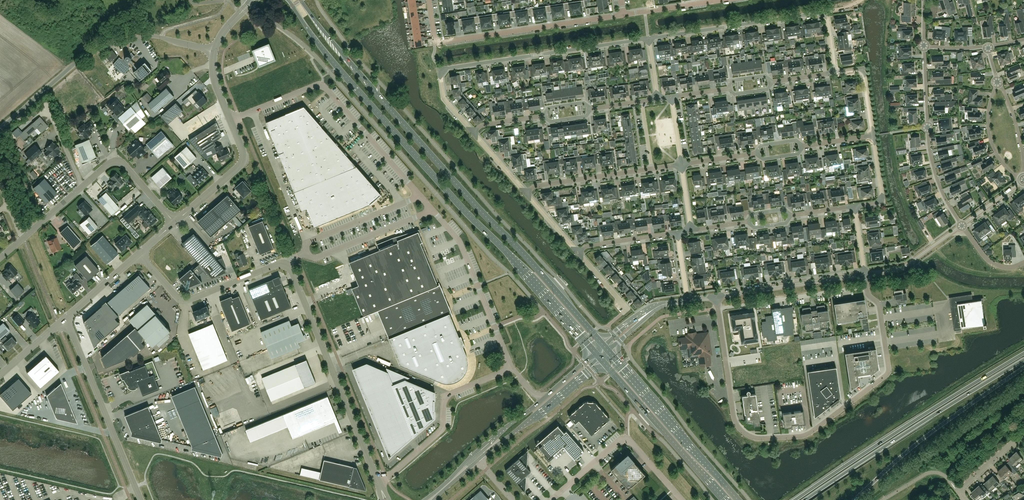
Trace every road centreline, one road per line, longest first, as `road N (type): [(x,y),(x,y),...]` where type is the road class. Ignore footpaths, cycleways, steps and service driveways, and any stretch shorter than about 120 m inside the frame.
road 1 (primary): [(288,0),(340,71),(595,352)]
road 2 (primary): [(604,345),(300,0)]
road 3 (residential): [(865,274),(879,305),(888,372),(800,436),(758,438),(737,426),(716,296)]
road 4 (residential): [(474,133),(444,99),(439,69),(648,38)]
road 5 (trunk): [(1023,354),(795,499)]
road 6 (trunk): [(805,499),(1023,360)]
road 7 (unclassified): [(420,197),(322,86),(231,121)]
road 8 (unclassified): [(0,129),(106,46),(153,37),(214,50)]
road 9 (unclassified): [(378,484),(286,264)]
road 10 (trunk): [(855,499),(917,444),(1023,368)]
road 11 (unclassified): [(24,239),(115,162),(175,223)]
road 12 (primary): [(739,499),(610,352)]
road 13 (unclassified): [(66,319),(141,499)]
road 14 (residential): [(623,15),(435,43)]
road 15 (unclassified): [(512,368),(448,397),(439,433),(378,484)]
road 16 (primary): [(601,360),(724,499)]
road 17 (residential): [(962,225),(931,159),(924,47)]
road 18 (residential): [(648,38),(824,12)]
road 19 (unclassified): [(512,368),(459,242),(432,211)]
road 20 (unclassified): [(682,499),(626,440),(551,499)]
road 21 (unclassified): [(286,264),(185,301),(139,253)]
road 22 (unclassified): [(716,296),(865,274)]
road 23 (unclassified): [(432,211),(316,258),(305,253)]
road 24 (primary): [(494,444),(601,360)]
road 25 (unclassified): [(231,121),(244,162),(175,223)]
road 26 (unclassified): [(305,253),(307,244),(420,197)]
road 27 (residential): [(527,194),(652,169)]

